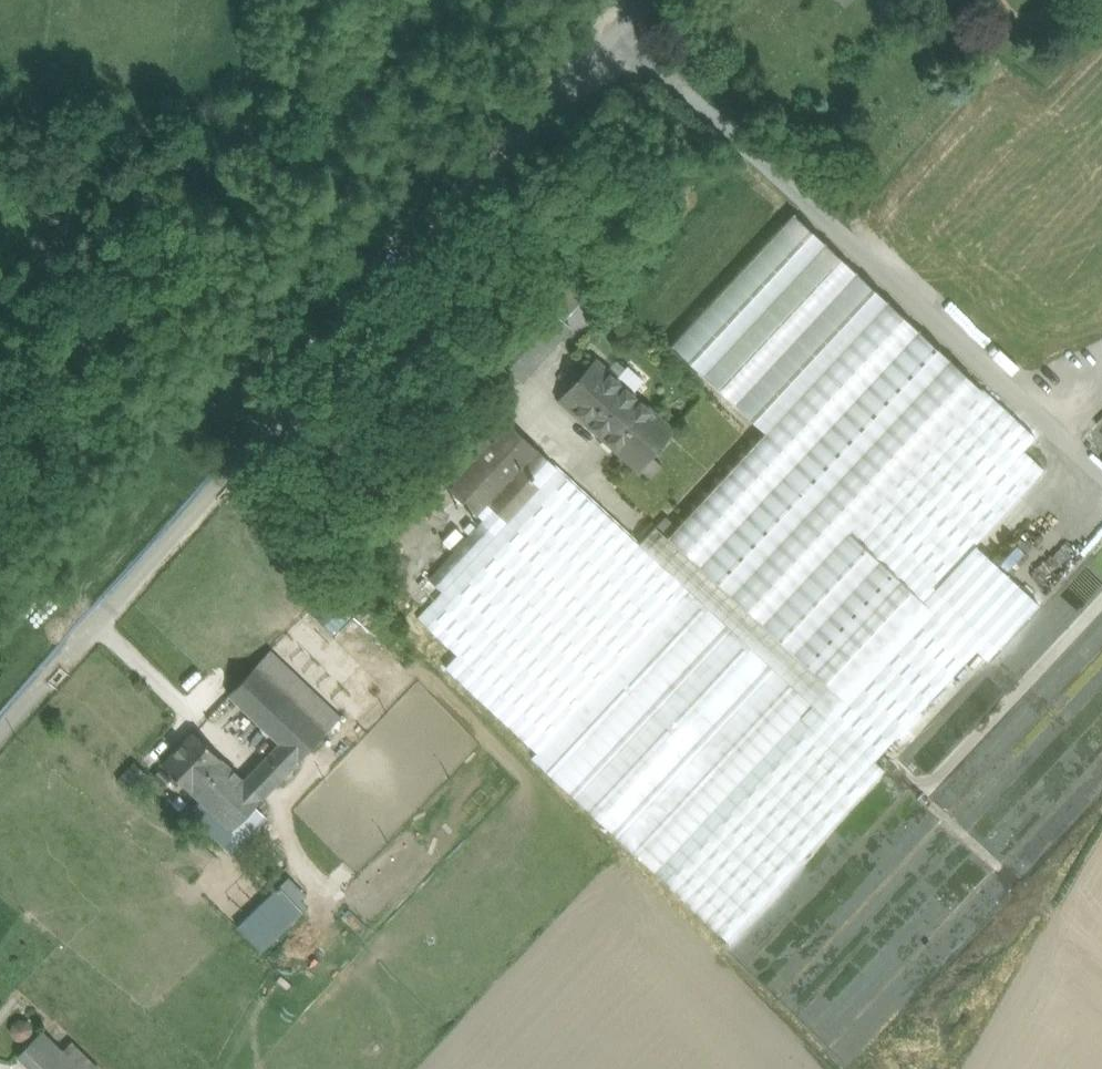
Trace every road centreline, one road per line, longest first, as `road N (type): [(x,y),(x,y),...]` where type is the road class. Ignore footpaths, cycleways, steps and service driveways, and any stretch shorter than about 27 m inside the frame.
road 1 (track): [(0,750),(654,0)]
road 2 (track): [(623,34),(1083,456),(1085,504),(1042,546)]
road 3 (track): [(919,795),(1101,600)]

